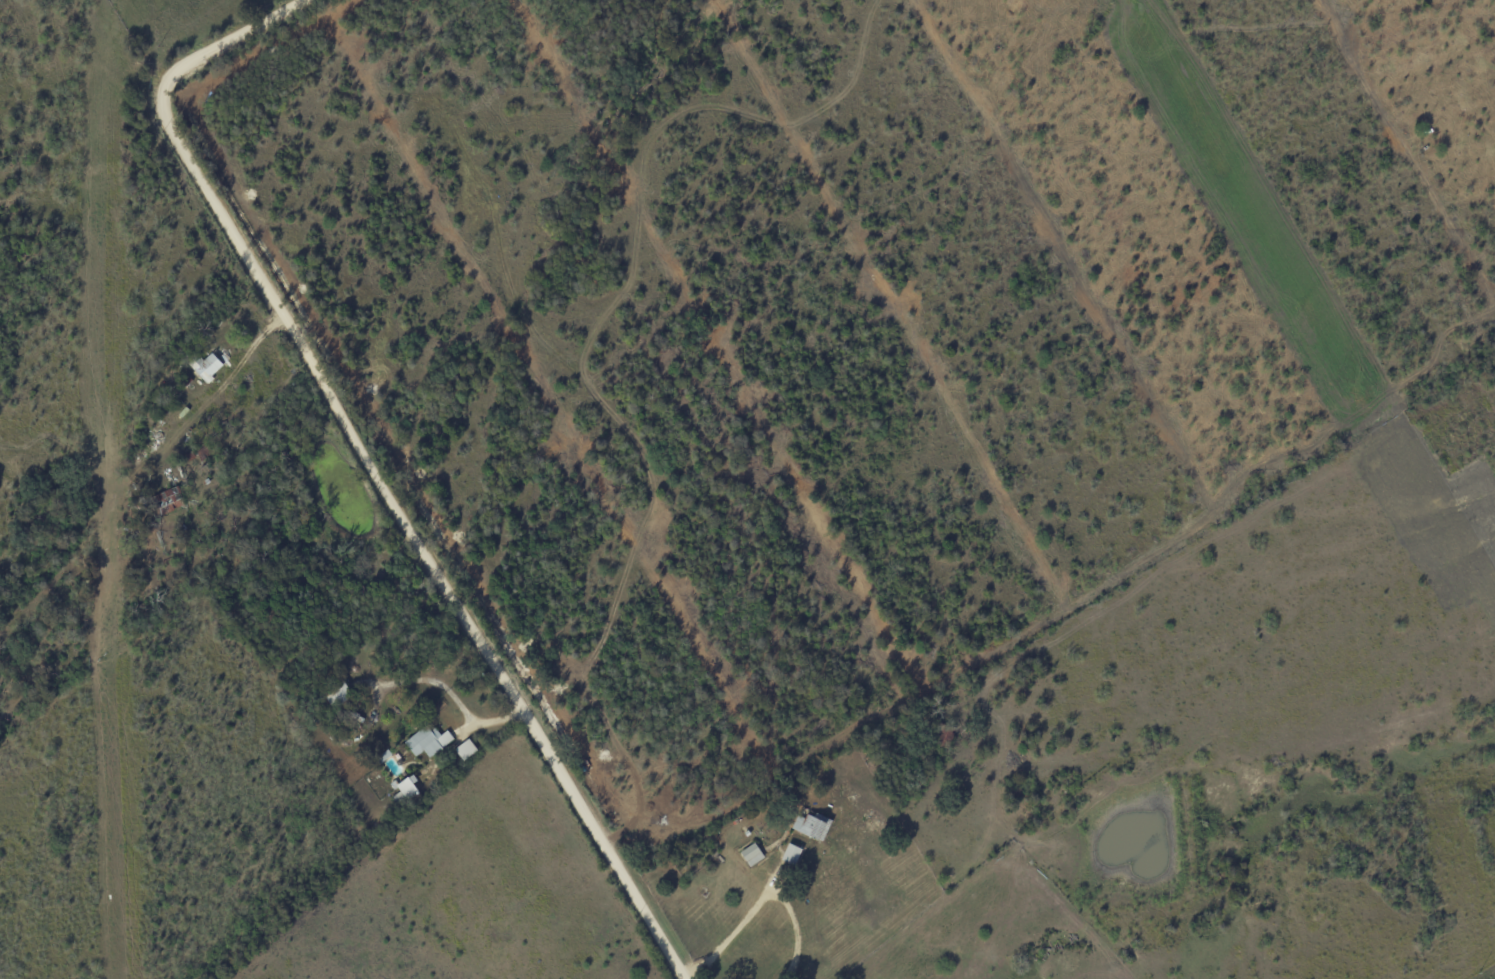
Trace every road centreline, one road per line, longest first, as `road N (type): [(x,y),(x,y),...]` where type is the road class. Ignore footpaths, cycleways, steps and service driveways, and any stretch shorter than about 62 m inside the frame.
road 1 (residential): [(682,978),(377,485),(164,117),(161,92),(175,70),(310,0)]

